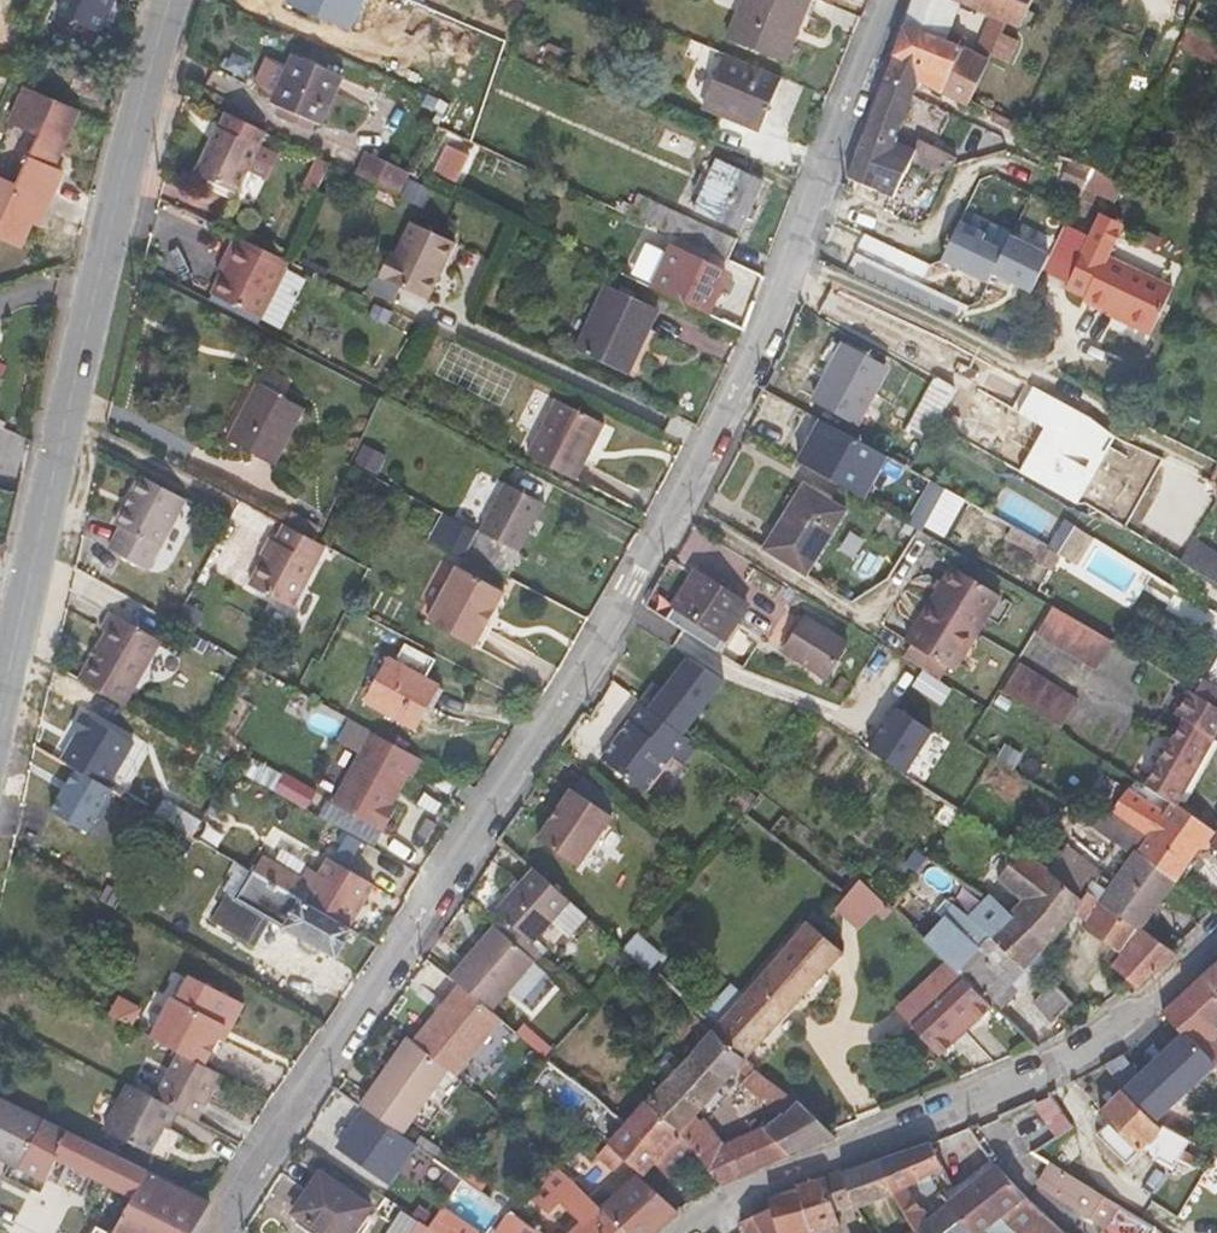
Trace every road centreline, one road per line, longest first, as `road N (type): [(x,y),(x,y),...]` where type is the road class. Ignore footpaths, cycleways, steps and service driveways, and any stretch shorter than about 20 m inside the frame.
road 1 (residential): [(891,0),(757,352),(579,664),(220,1232)]
road 2 (tertiary): [(166,0),(0,675)]
road 3 (residential): [(679,1232),(1137,1021),(1216,941)]

